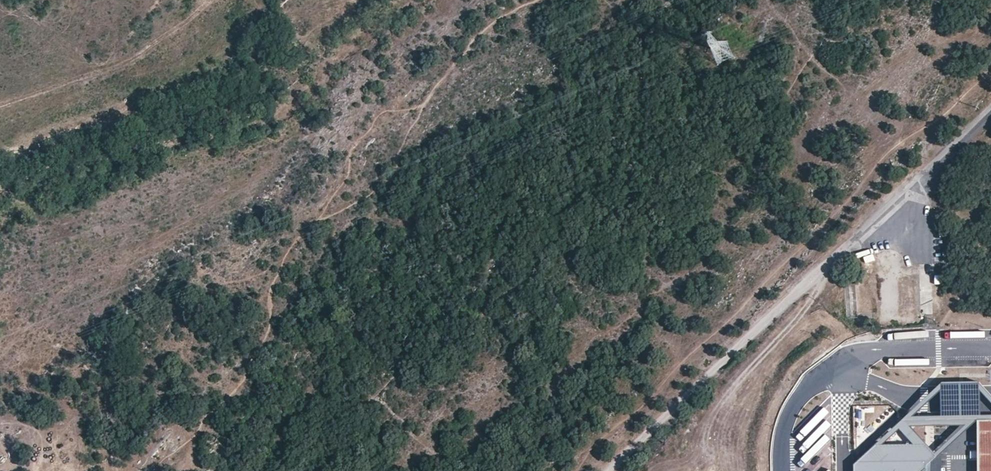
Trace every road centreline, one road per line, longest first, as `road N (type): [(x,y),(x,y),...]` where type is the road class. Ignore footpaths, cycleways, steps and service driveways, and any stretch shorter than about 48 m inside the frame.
road 1 (unclassified): [(990,107),(606,470)]
road 2 (track): [(889,143),(943,118),(990,74)]

